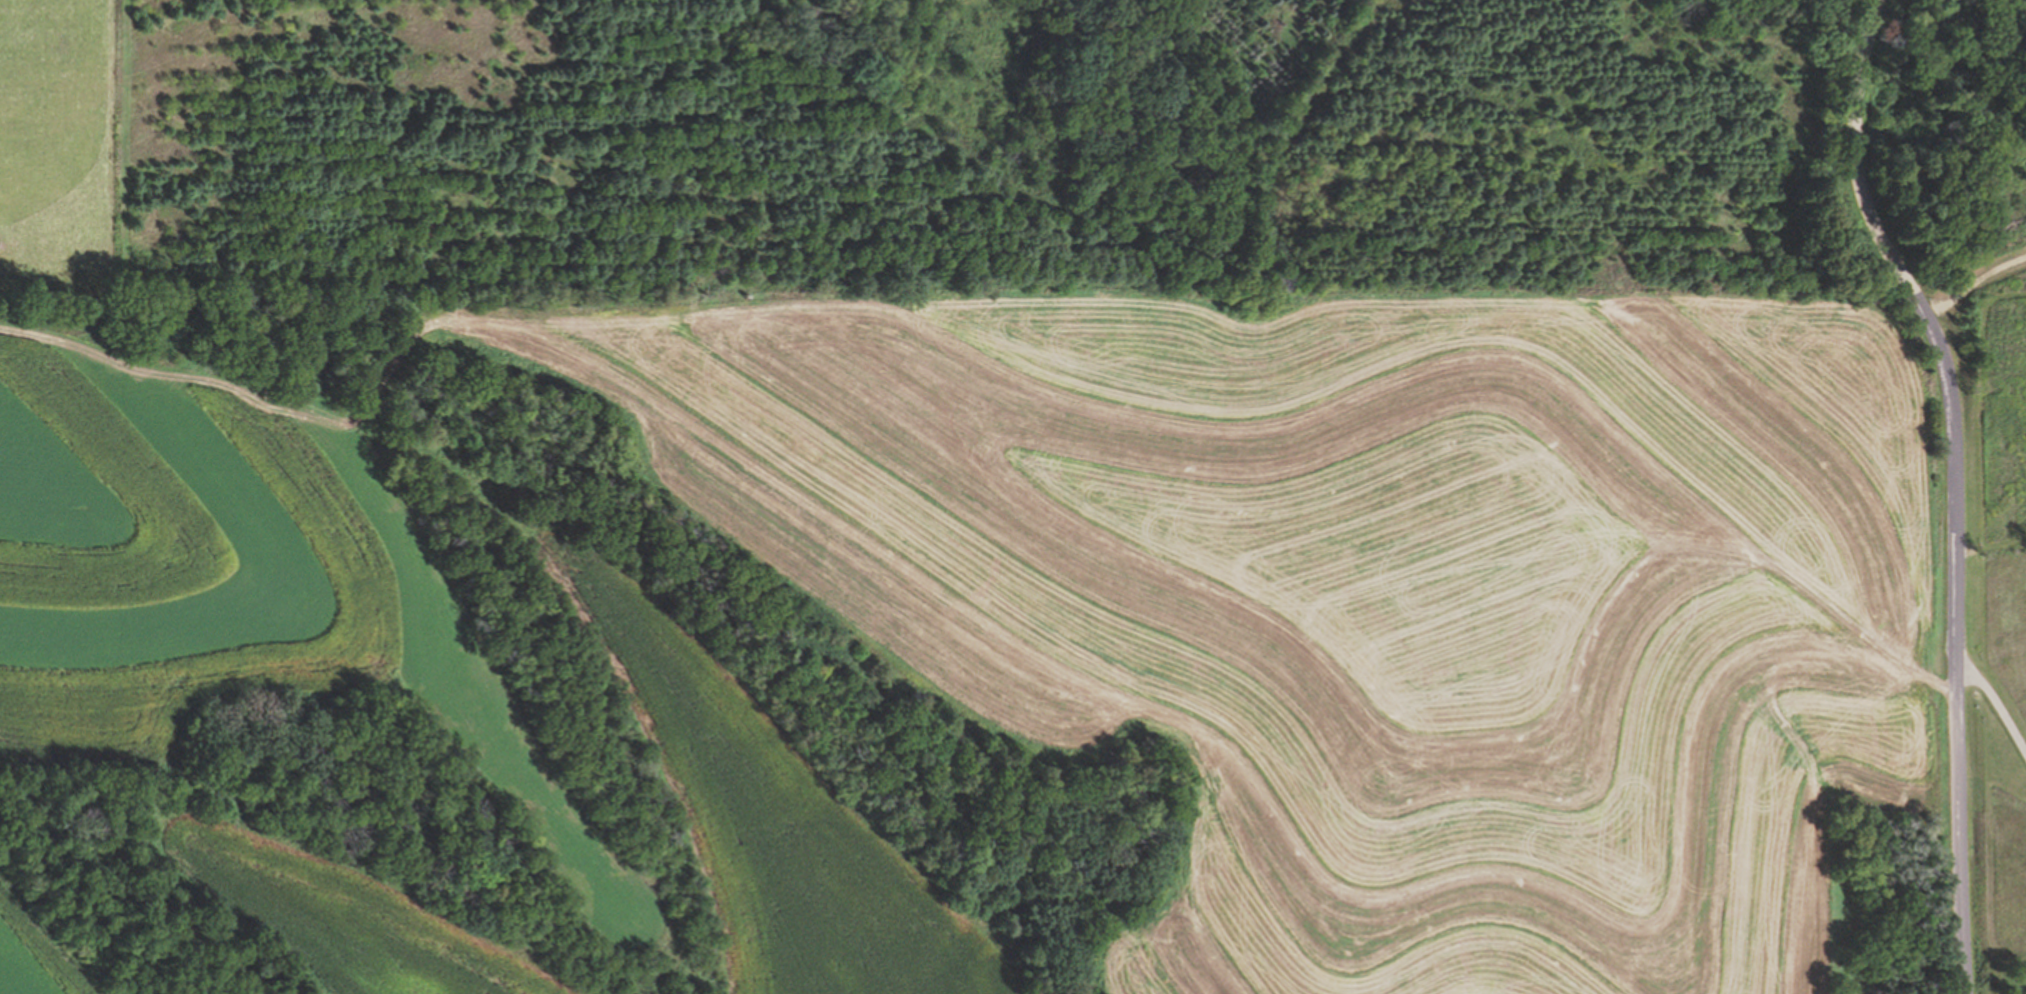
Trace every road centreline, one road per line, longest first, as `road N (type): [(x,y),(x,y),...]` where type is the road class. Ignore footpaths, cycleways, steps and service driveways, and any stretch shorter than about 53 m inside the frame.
road 1 (residential): [(1963,993),(1955,418),(1944,361),(1868,212),(1854,157),(1854,99),(1875,0)]

